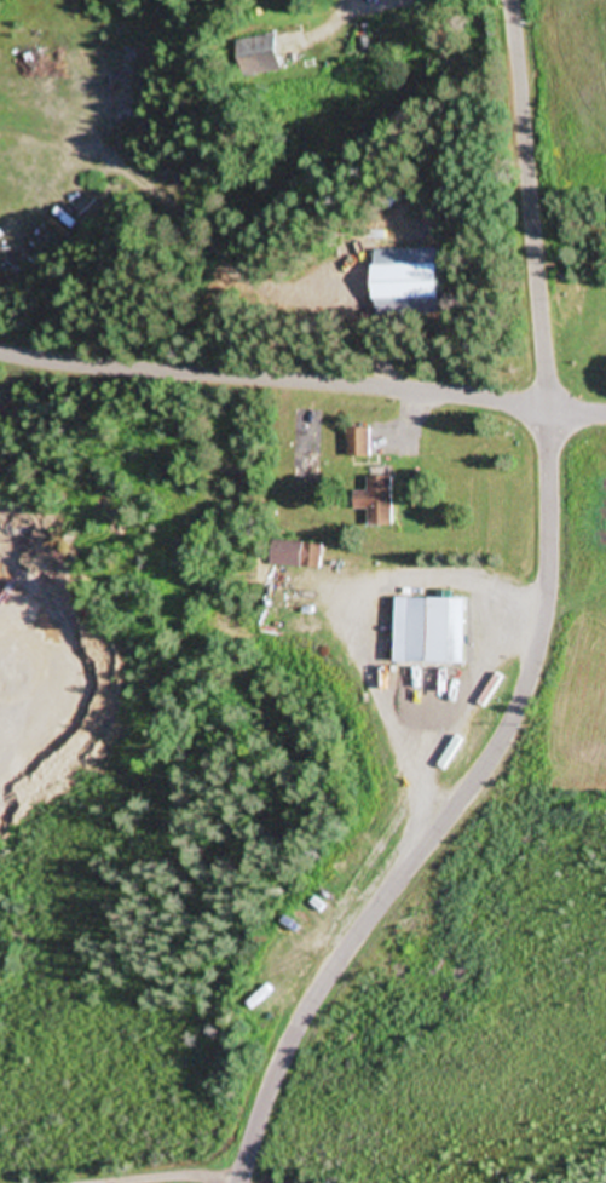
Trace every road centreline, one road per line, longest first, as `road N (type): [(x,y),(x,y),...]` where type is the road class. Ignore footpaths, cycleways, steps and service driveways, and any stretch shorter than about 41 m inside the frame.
road 1 (residential): [(241,1182),(264,1107),(304,1026),(504,751),(548,641),(550,412),(512,0)]
road 2 (residential): [(0,360),(550,412)]

